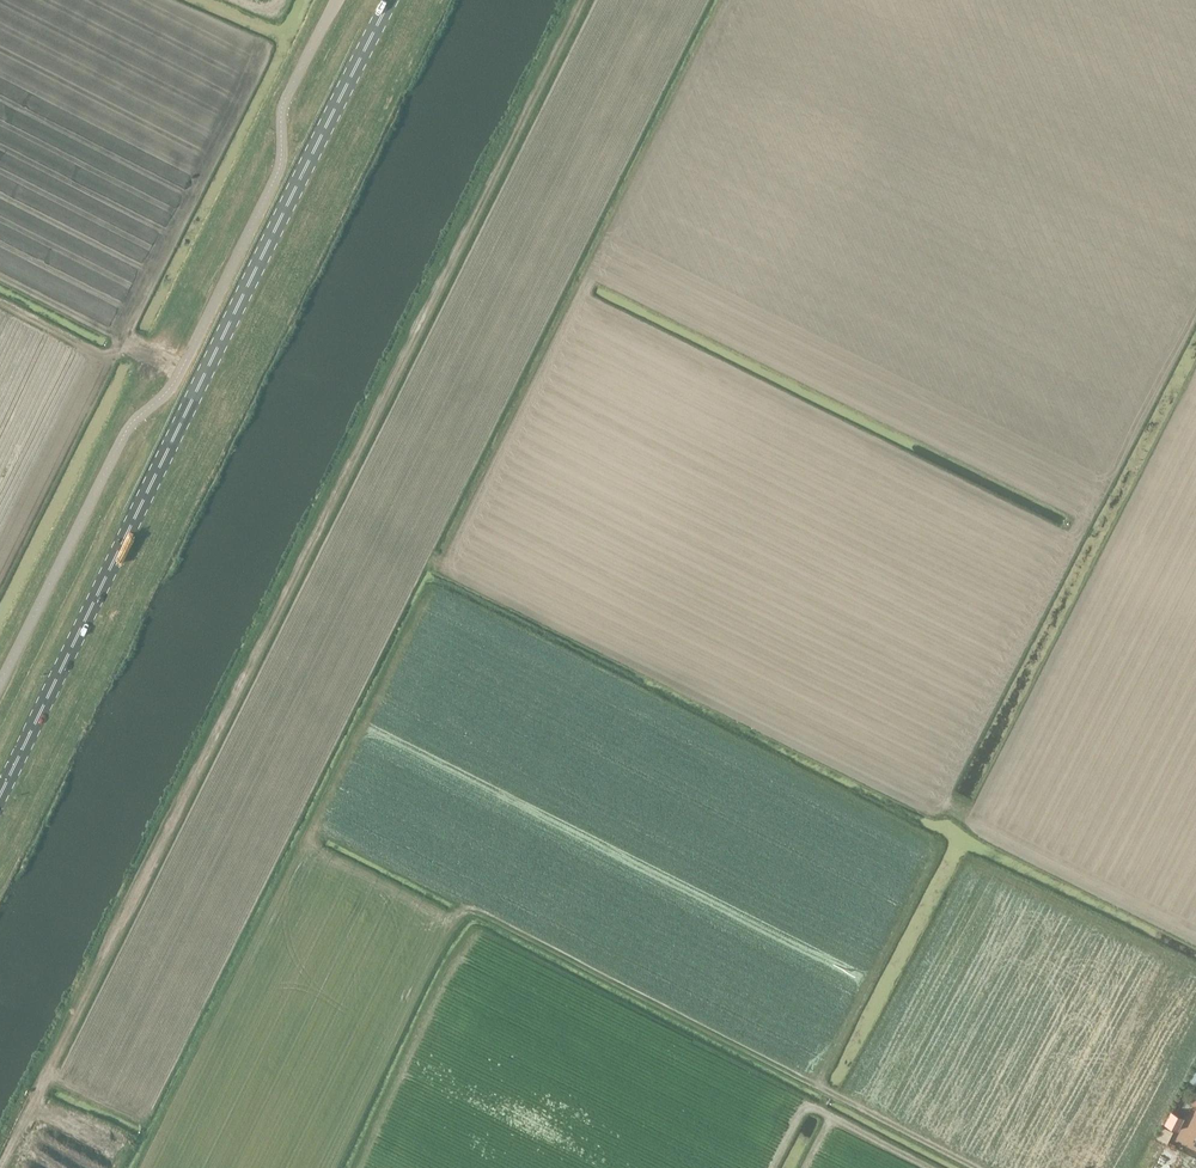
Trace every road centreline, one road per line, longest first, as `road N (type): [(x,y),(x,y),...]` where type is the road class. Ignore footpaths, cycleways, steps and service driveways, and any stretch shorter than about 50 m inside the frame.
road 1 (track): [(578,0),(36,1101)]
road 2 (primary): [(0,794),(390,0)]
road 3 (unclassified): [(335,0),(283,102),(277,173),(181,369),(127,428),(0,682)]
road 4 (track): [(119,338),(264,47)]
road 5 (track): [(939,803),(984,836),(1195,941)]
road 6 (track): [(0,303),(101,355),(119,338),(181,369)]

